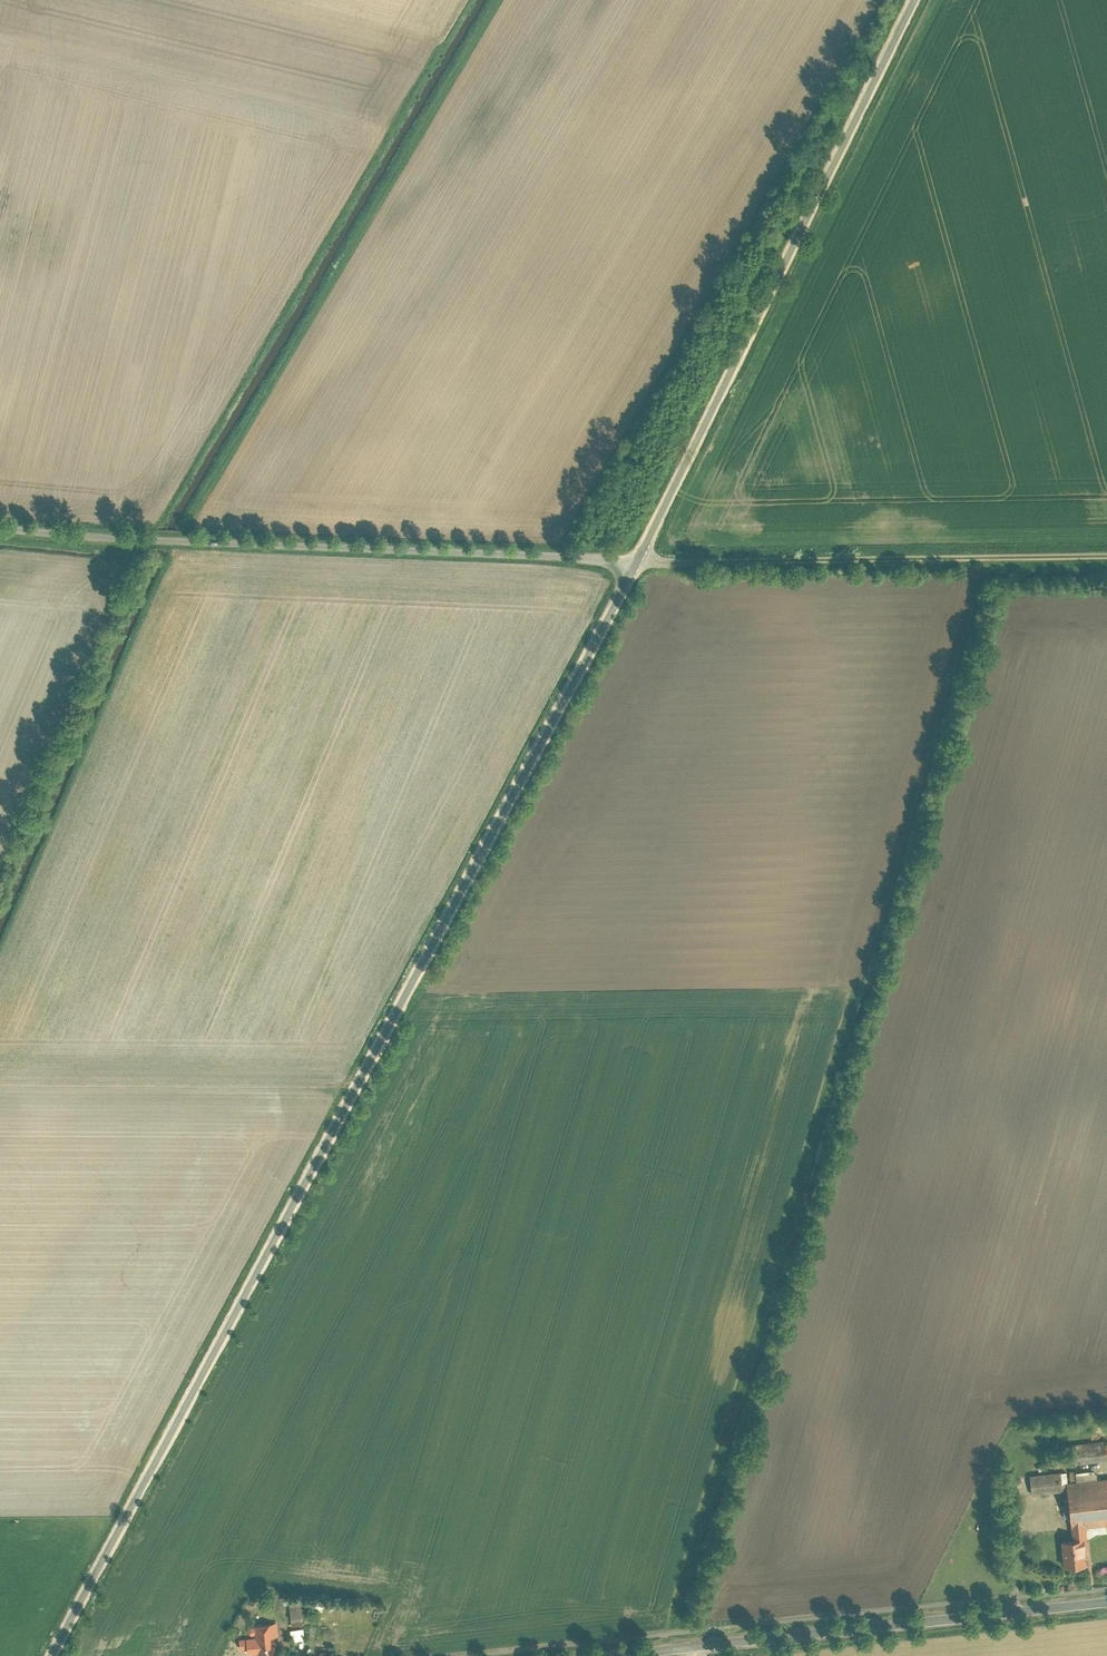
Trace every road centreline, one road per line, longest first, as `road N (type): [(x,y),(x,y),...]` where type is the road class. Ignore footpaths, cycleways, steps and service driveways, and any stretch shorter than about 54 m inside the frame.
road 1 (tertiary): [(50,1655),(628,581),(913,0)]
road 2 (track): [(1106,554),(637,561),(179,542)]
road 3 (tertiary): [(588,1655),(1106,1599)]
road 4 (track): [(151,540),(0,528)]

